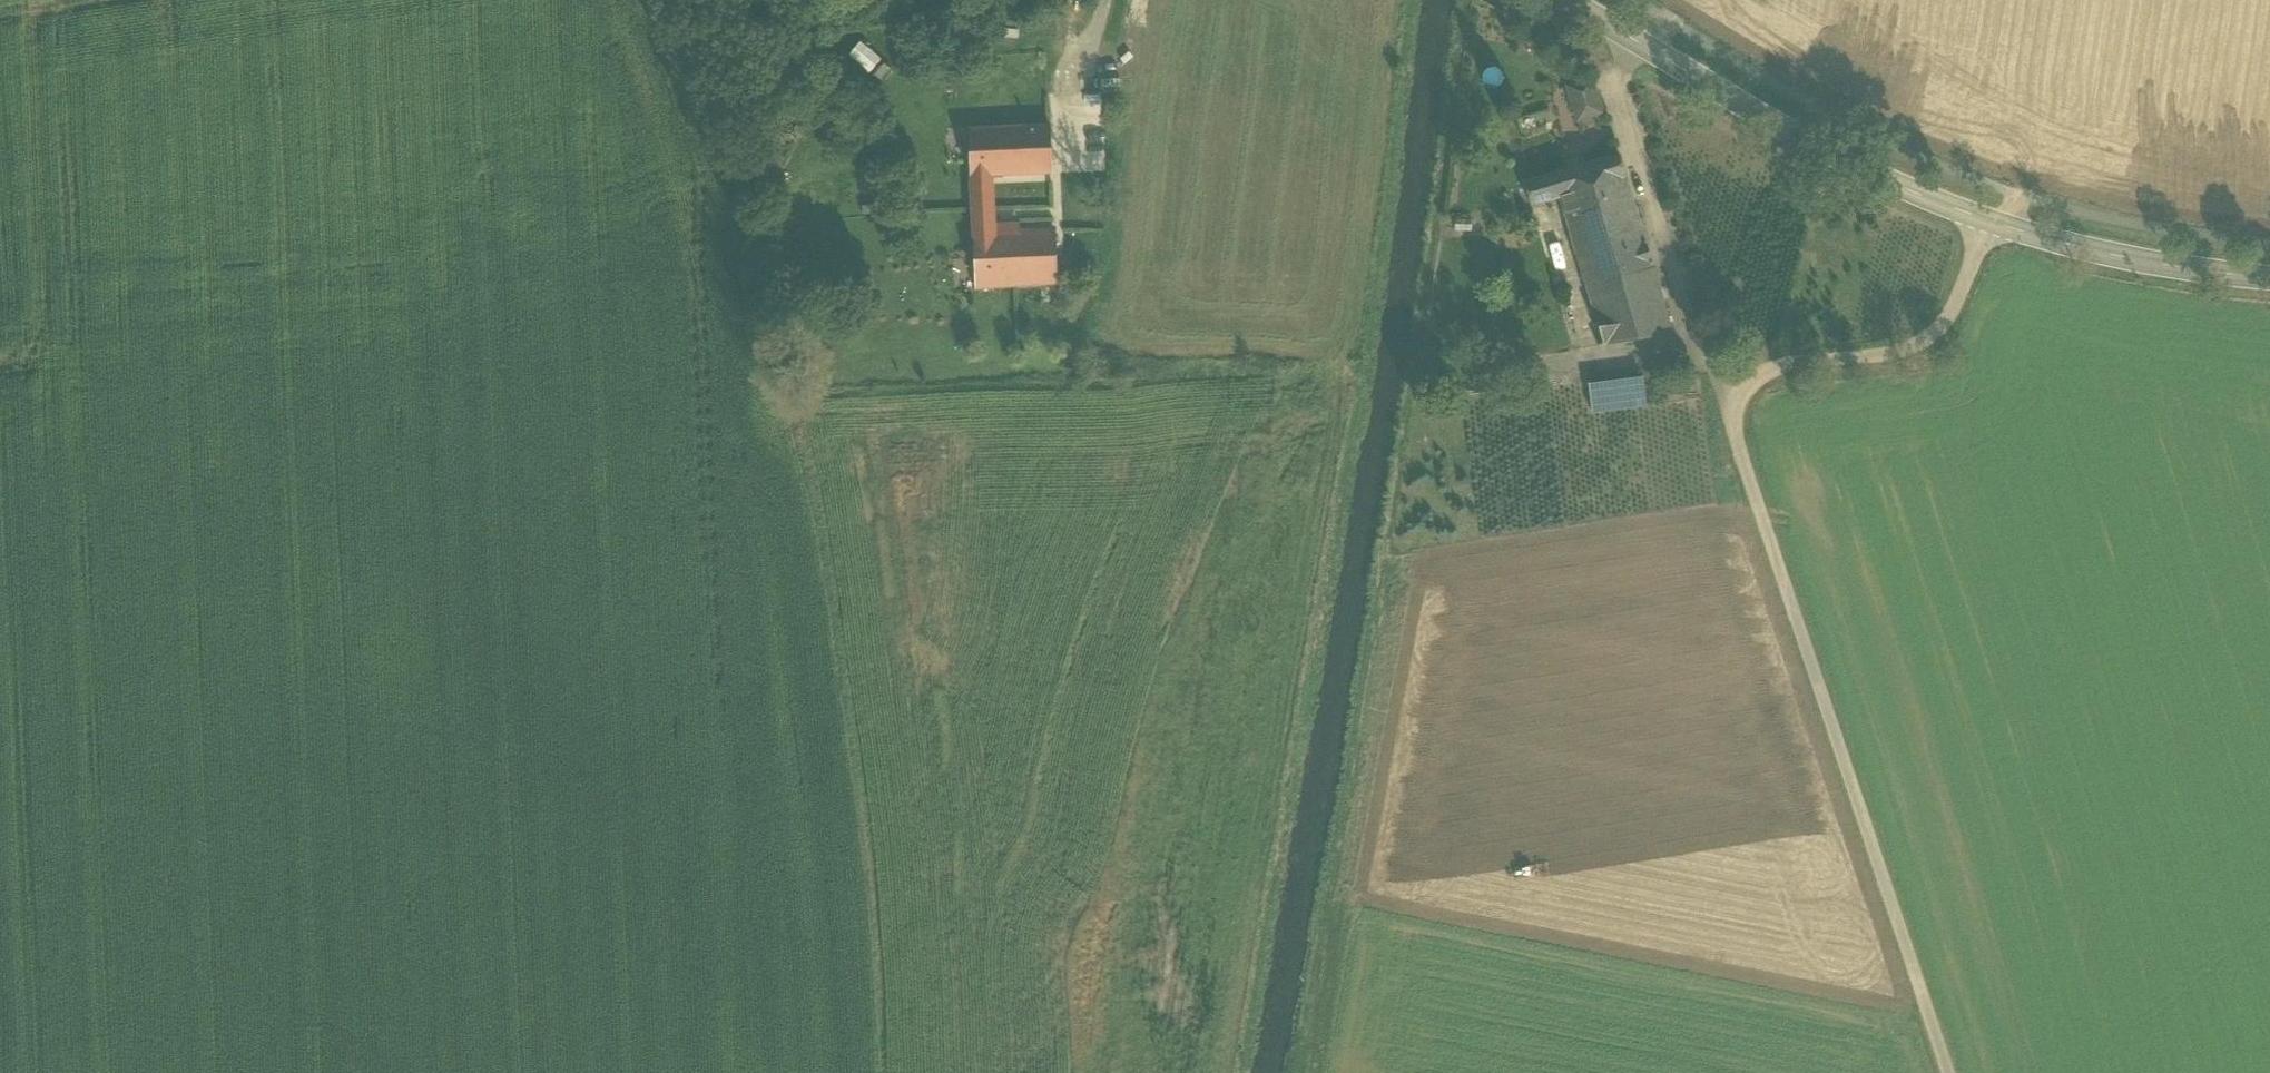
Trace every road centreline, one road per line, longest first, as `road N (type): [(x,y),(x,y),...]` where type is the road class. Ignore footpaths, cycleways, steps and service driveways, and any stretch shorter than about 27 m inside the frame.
road 1 (unclassified): [(1997,224),(1975,248),(1941,346),(1778,378),(1749,392),(1731,430),(1949,1072)]
road 2 (tertiary): [(1564,0),(1868,173),(1997,224)]
road 3 (tertiary): [(1997,224),(2132,258),(2269,279)]

